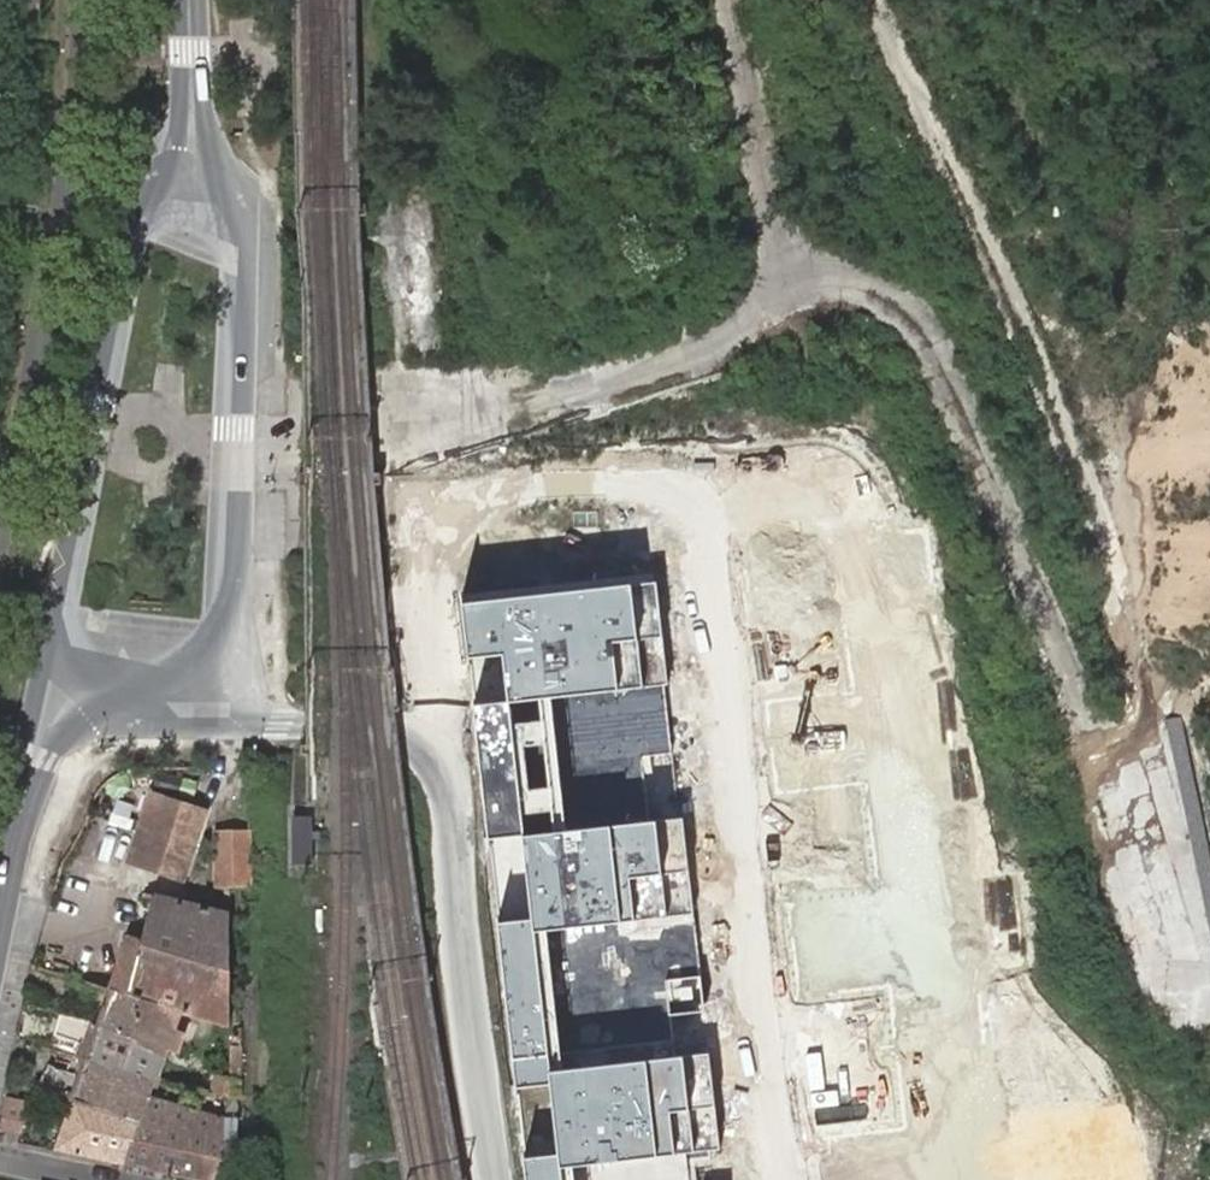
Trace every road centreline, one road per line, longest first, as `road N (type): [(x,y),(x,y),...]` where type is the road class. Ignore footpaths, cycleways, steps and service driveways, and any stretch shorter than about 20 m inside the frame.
road 1 (track): [(388,443),(700,356),(744,316),(784,250),(873,273),(920,302),(964,366),(1147,797),(1100,493),(874,0)]
road 2 (residential): [(775,1179),(701,510),(654,481),(563,486),(437,523),(430,747)]
road 3 (secondary): [(195,172),(127,196),(44,653)]
road 4 (secondary): [(230,655),(239,596),(251,243),(238,203),(195,172)]
road 5 (unclassified): [(498,1179),(443,781),(430,747)]
road 6 (track): [(784,250),(728,0)]
road 7 (track): [(1147,797),(1209,1016)]
road 8 (secondary): [(44,653),(16,839)]
road 9 (secondary): [(16,839),(62,740),(118,702)]
road 10 (secondary): [(195,172),(189,0)]
road 11 (unclassified): [(139,704),(181,728),(284,723)]
road 12 (unclassified): [(430,747),(402,729),(284,723)]
road 13 (track): [(388,443),(243,448)]

